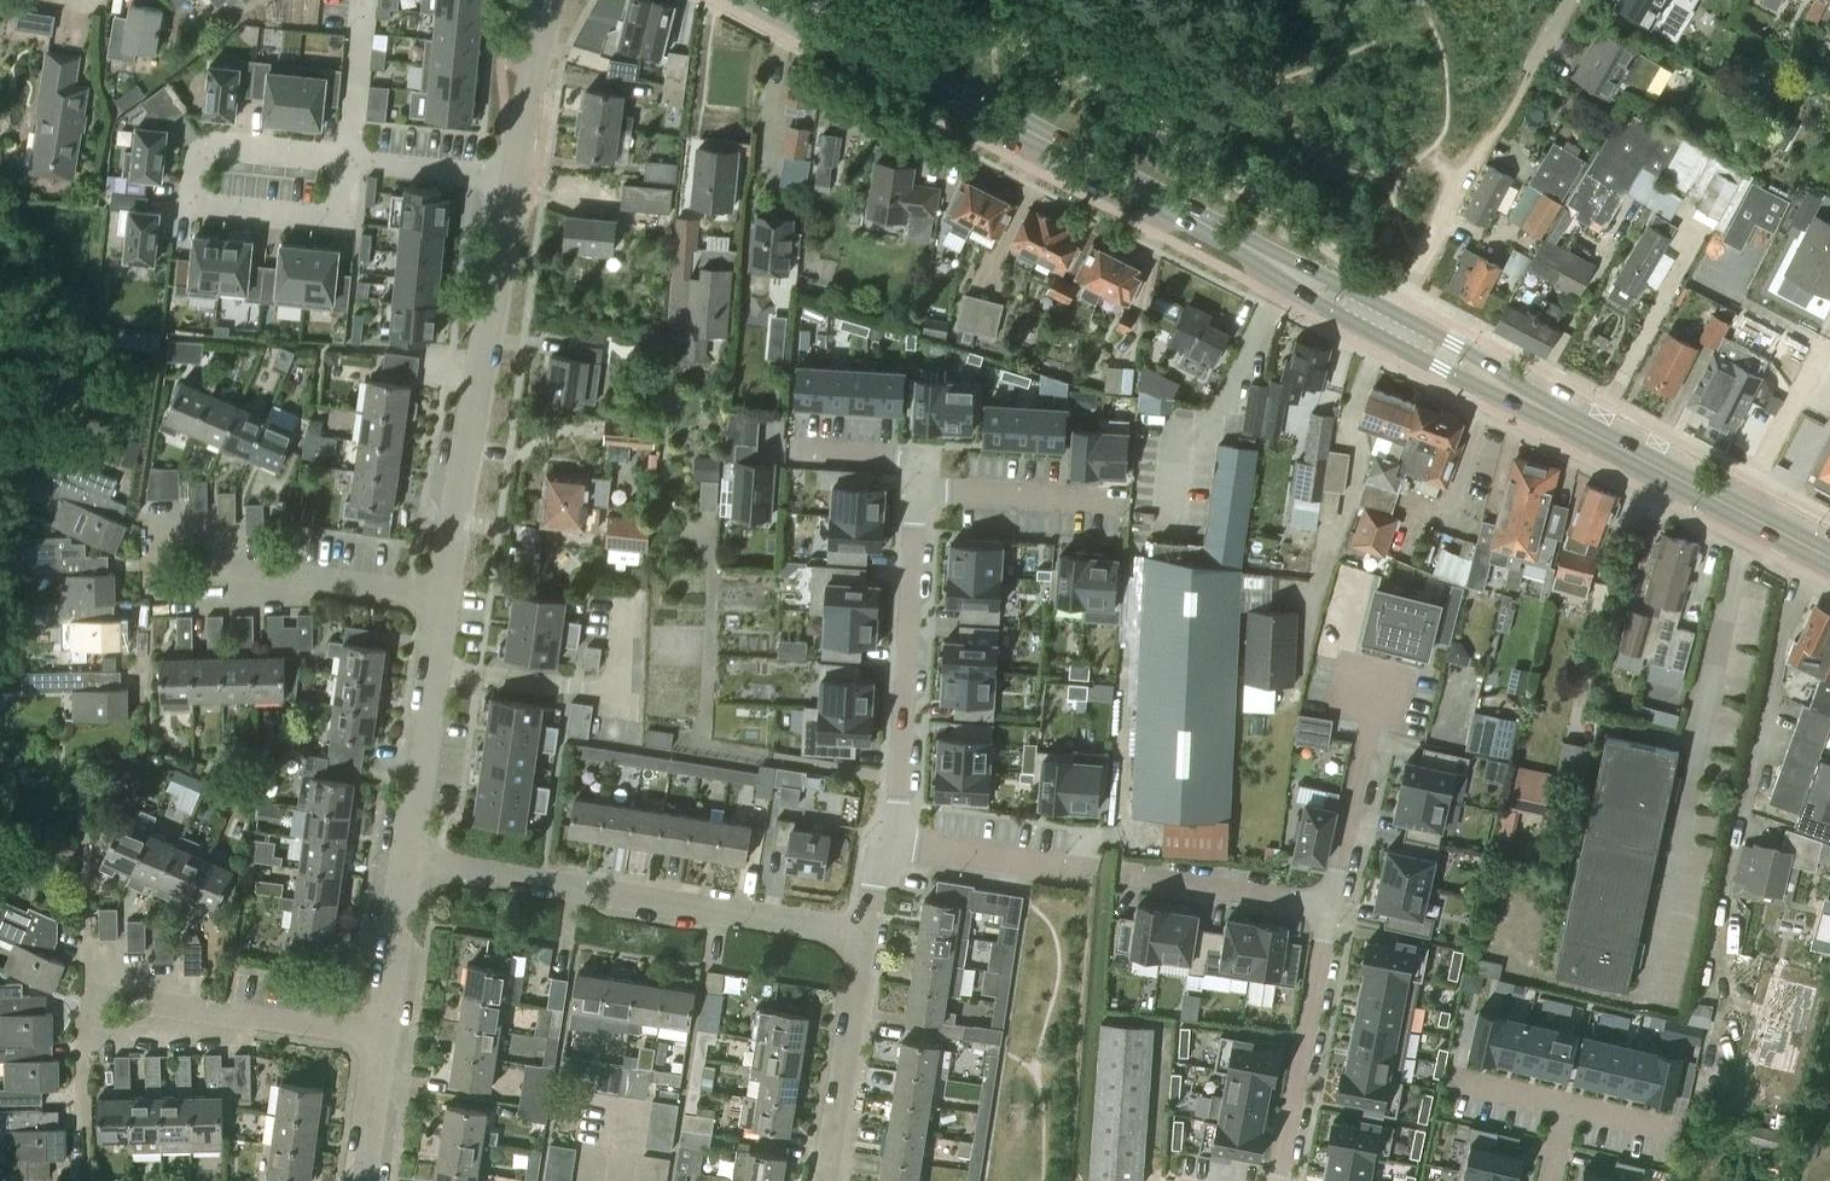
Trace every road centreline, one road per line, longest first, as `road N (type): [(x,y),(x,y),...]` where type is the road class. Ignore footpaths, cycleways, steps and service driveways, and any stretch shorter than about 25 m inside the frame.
road 1 (primary): [(1829,552),(779,0)]
road 2 (unclassified): [(865,930),(411,861)]
road 3 (unclassified): [(447,600),(515,178)]
road 4 (residential): [(349,159),(216,144),(201,148),(193,162),(191,205),(343,219)]
road 5 (residential): [(887,842),(900,797),(915,493)]
road 6 (track): [(1383,319),(1526,73)]
road 7 (residential): [(1280,1180),(1330,904)]
road 8 (unclassified): [(411,861),(447,600)]
road 9 (residential): [(825,1180),(865,930)]
road 10 (residential): [(1330,904),(1386,665)]
road 11 (residential): [(447,600),(232,564)]
road 12 (residential): [(915,493),(1121,502)]
road 13 (unclassified): [(887,842),(1090,869)]
road 14 (residential): [(1330,904),(1130,874)]
road 15 (residential): [(383,1035),(198,1008)]
road 16 (unclassified): [(515,178),(547,0)]
road 17 (residential): [(198,1008),(148,972),(90,971),(91,1032)]
road 18 (unclassified): [(383,1035),(411,861)]
road 19 (residential): [(515,178),(349,159)]
road 20 (residential): [(232,564),(202,535),(146,532),(146,593)]
road 21 (residential): [(915,493),(917,461),(796,453)]
road 22 (unclassified): [(361,1180),(383,1035)]

